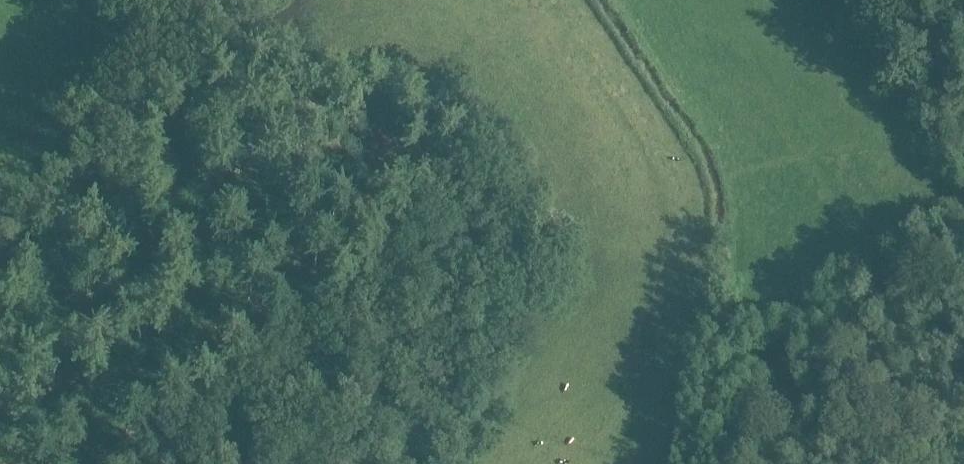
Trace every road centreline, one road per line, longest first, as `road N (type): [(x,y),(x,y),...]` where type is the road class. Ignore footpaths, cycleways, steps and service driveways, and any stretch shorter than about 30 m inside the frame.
road 1 (tertiary): [(0,241),(236,0)]

